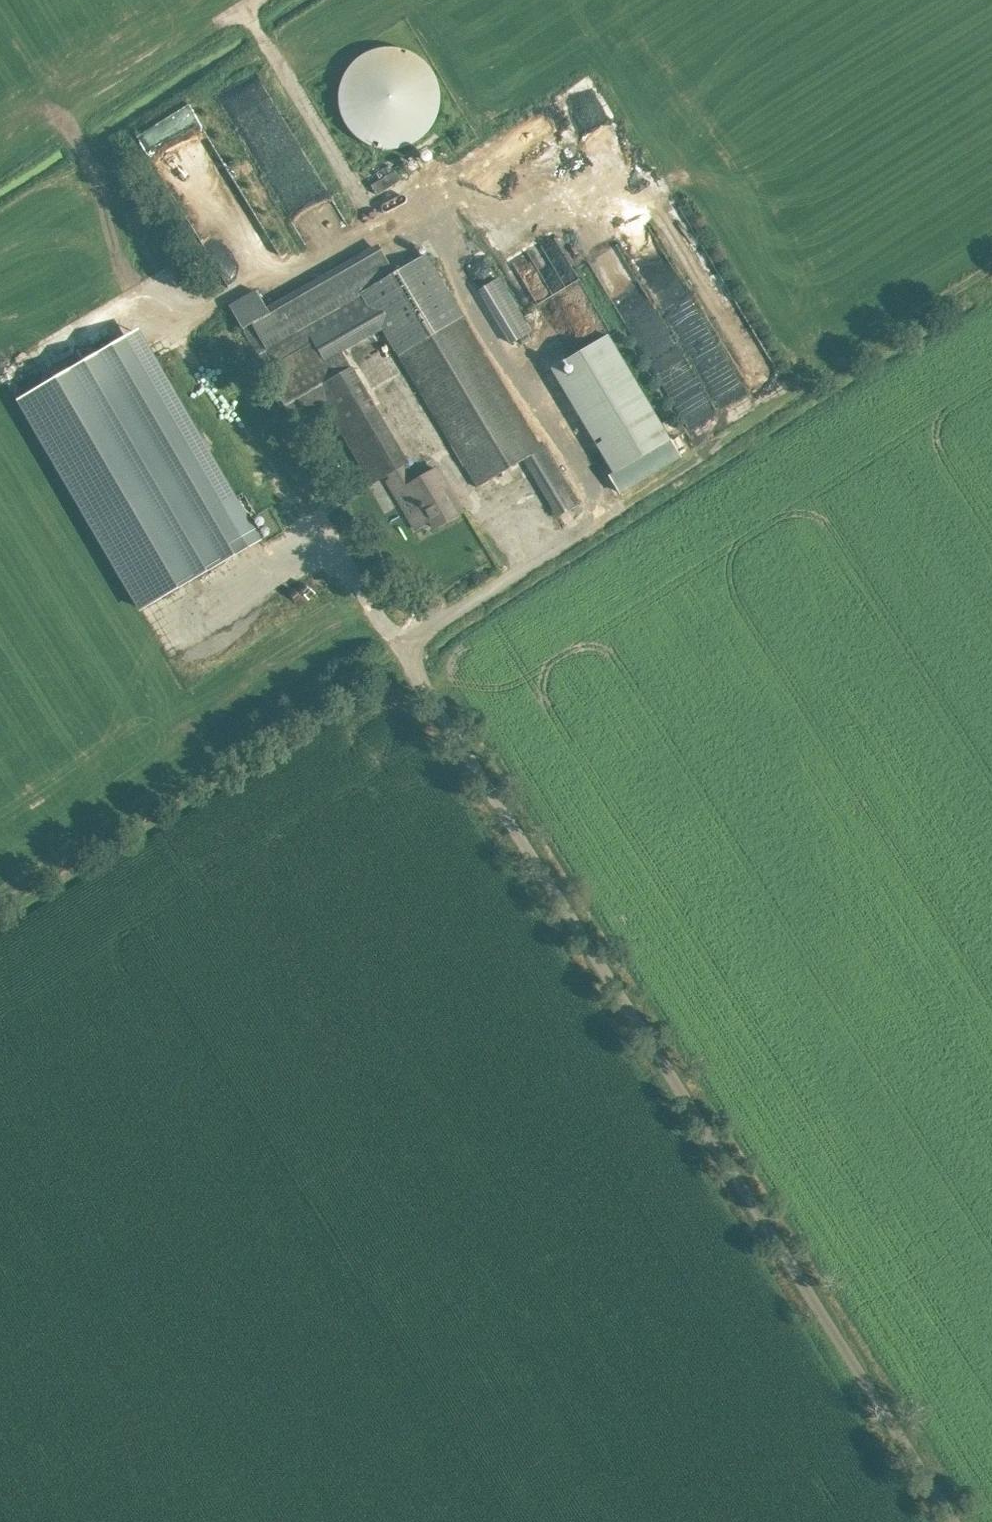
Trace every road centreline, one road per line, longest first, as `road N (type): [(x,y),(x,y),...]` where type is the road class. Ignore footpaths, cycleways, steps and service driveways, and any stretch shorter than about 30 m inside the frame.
road 1 (unclassified): [(954,1521),(408,657),(411,634),(620,505)]
road 2 (track): [(991,267),(620,505)]

